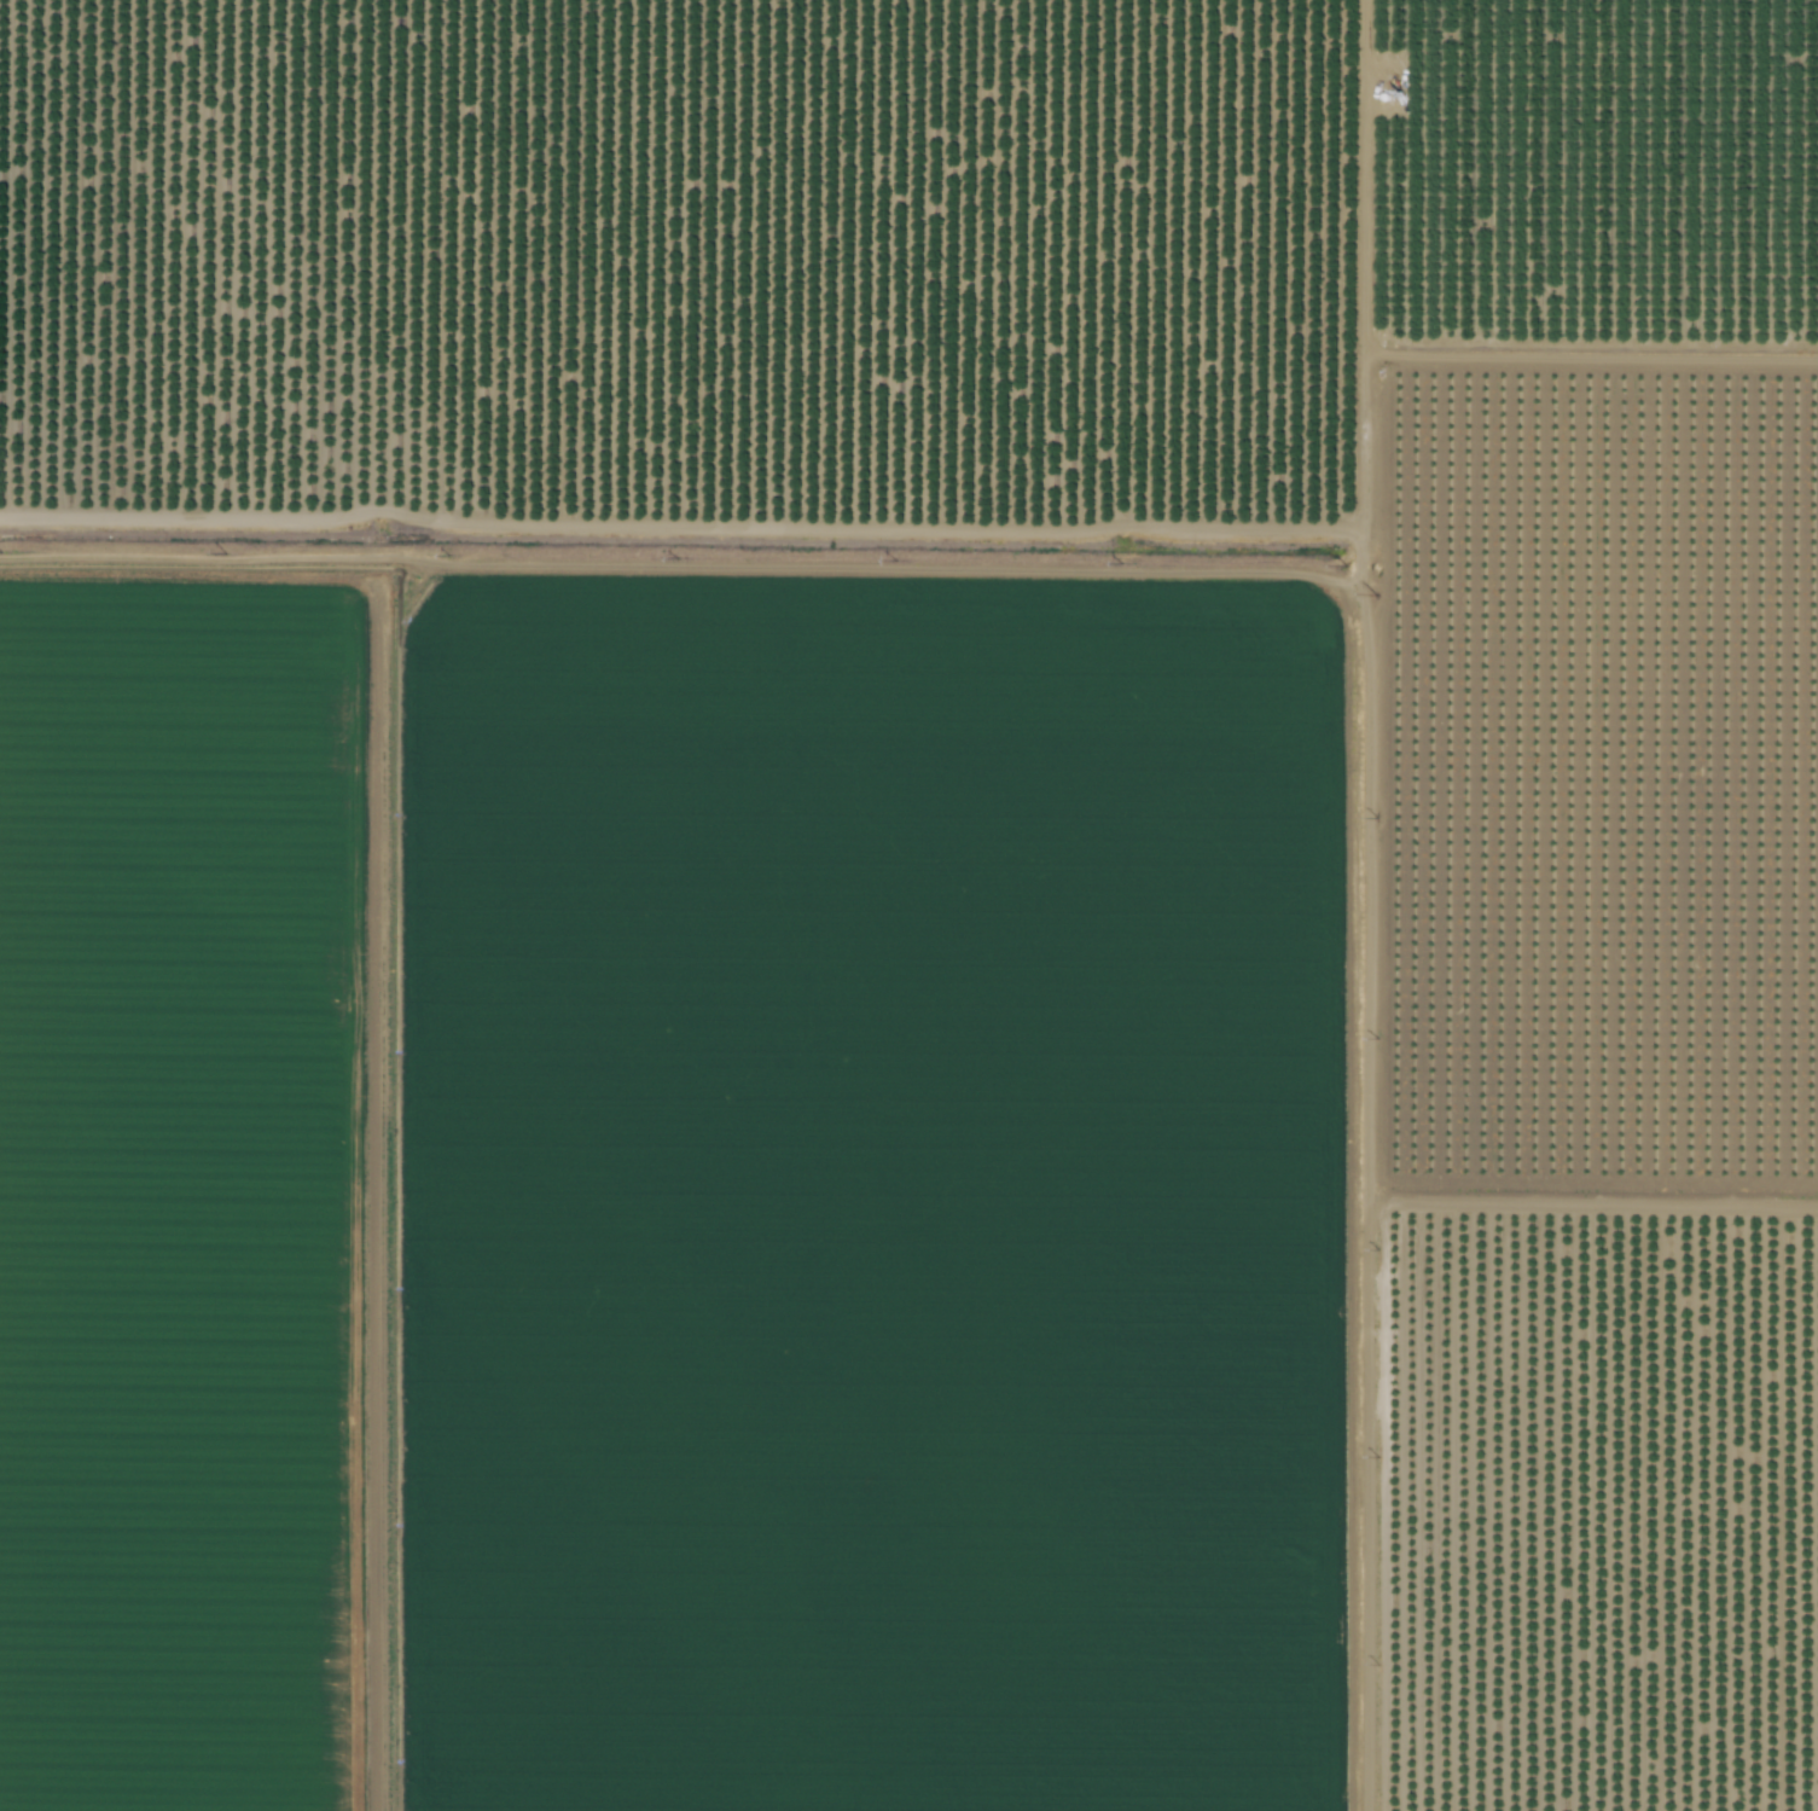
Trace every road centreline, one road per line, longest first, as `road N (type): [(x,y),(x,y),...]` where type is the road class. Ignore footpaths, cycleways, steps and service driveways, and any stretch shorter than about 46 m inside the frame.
road 1 (track): [(0,565),(1363,575),(1370,391),(1375,367),(1388,360),(1817,363)]
road 2 (track): [(1375,367),(1361,336),(1363,69)]

